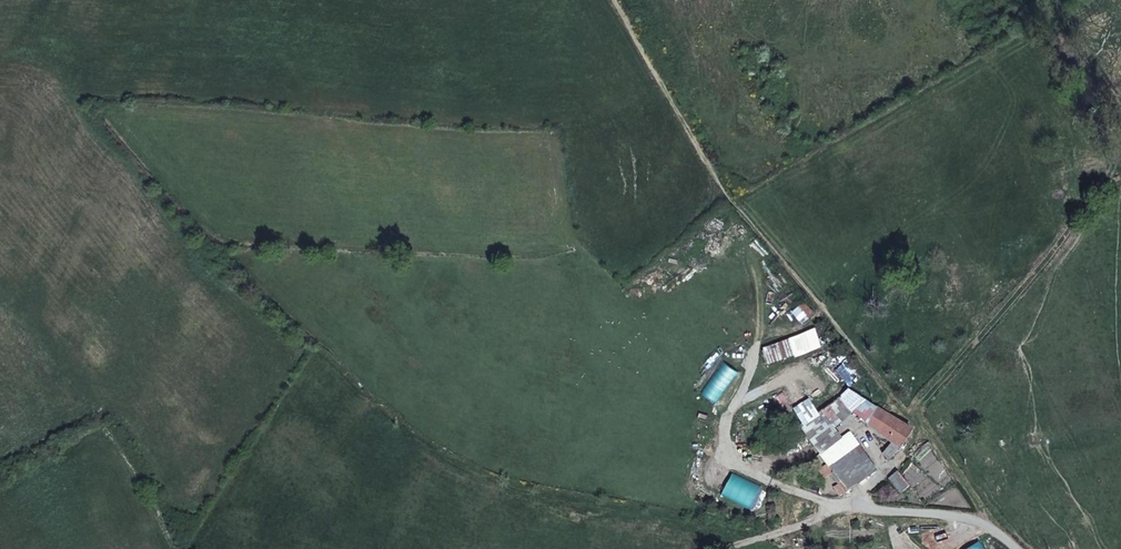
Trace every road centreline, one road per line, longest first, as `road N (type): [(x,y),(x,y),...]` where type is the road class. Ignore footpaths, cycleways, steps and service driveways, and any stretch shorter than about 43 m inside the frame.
road 1 (unclassified): [(1010,548),(987,528),(837,507)]

